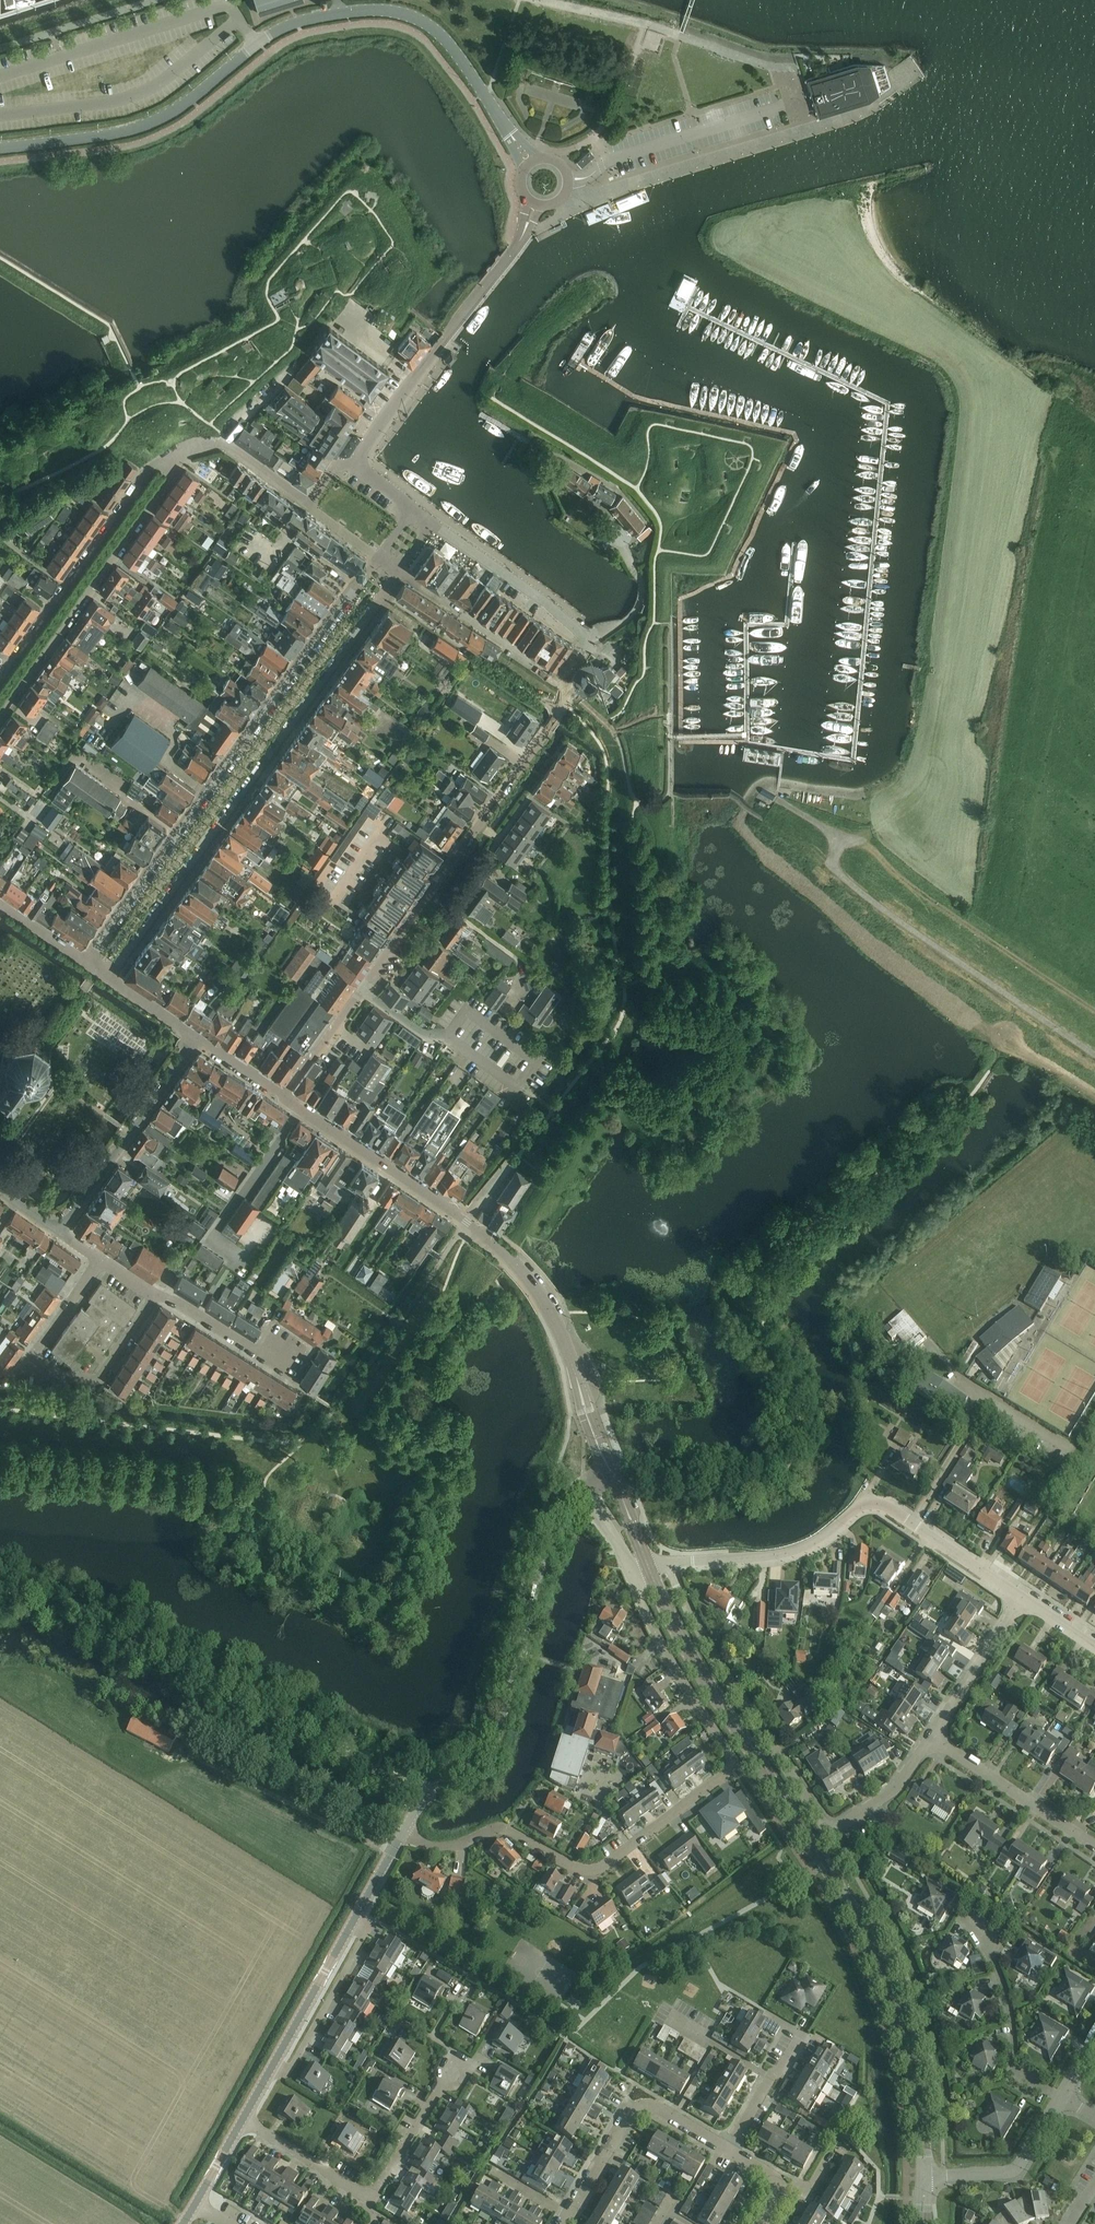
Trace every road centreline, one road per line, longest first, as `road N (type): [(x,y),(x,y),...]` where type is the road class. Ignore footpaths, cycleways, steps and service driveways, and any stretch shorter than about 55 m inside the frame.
road 1 (tertiary): [(923,2177),(908,2045),(876,1953),(688,1651),(651,1568)]
road 2 (tertiary): [(534,163),(439,33),(417,19),(371,10),(288,26),(180,108),(138,128),(0,148)]
road 3 (residential): [(403,1832),(445,1847),(505,1829),(594,1871),(732,1771),(735,1760),(664,1646),(633,1574)]
road 4 (residential): [(285,1097),(560,712),(568,685)]
road 5 (unclassified): [(379,558),(84,961)]
road 6 (unclassified): [(110,978),(399,571)]
road 7 (unclassified): [(429,1792),(470,1769),(497,1734),(555,1513),(584,1490)]
road 8 (unclassified): [(354,464),(515,247),(535,204)]
road 9 (residential): [(835,1827),(822,1823),(764,1734),(670,1565)]
road 10 (residential): [(0,715),(170,477),(170,457)]
road 11 (track): [(840,835),(859,841),(1094,1012)]
road 12 (unclassified): [(611,1473),(549,1311),(511,1260),(466,1223)]
road 13 (residential): [(170,457),(152,466),(0,678)]
road 14 (residential): [(670,1565),(807,1548),(867,1505),(885,1506),(912,1523)]
road 15 (residential): [(568,685),(584,649),(580,632),(431,523)]
road 16 (residential): [(199,1038),(59,1233)]
road 17 (residential): [(1061,2098),(1014,2071),(1013,2018),(1001,1978),(965,1918)]
road 18 (residential): [(399,571),(568,685)]
road 19 (unclassified): [(466,1223),(299,1107)]
road 20 (residential): [(299,1107),(208,1237),(241,1259)]
road 21 (residential): [(1094,1846),(931,1735)]
road 22 (residential): [(274,2065),(288,2074),(367,1933),(352,1924)]
road 23 (unclassified): [(923,2177),(1017,2168),(1061,2098)]
road 24 (residential): [(156,1294),(97,1377),(54,1375),(29,1360)]
road 25 (residential): [(931,1735),(1023,1598)]
road 26 (unclassified): [(274,2065),(352,1924)]
road 27 (residential): [(372,2197),(243,2121)]
road 28 (residential): [(912,1523),(991,1399)]
road 29 (residential): [(372,2197),(453,2075)]
road 30 (residential): [(566,2215),(628,2116),(648,2108)]
road 31 (residential): [(835,1827),(898,1785),(931,1735)]
road 32 (residential): [(272,1364),(156,1294)]
road 33 (residential): [(1023,1598),(912,1523)]
road 34 (residential): [(772,2078),(659,2013)]
road 35 (residential): [(29,1360),(100,1259)]

